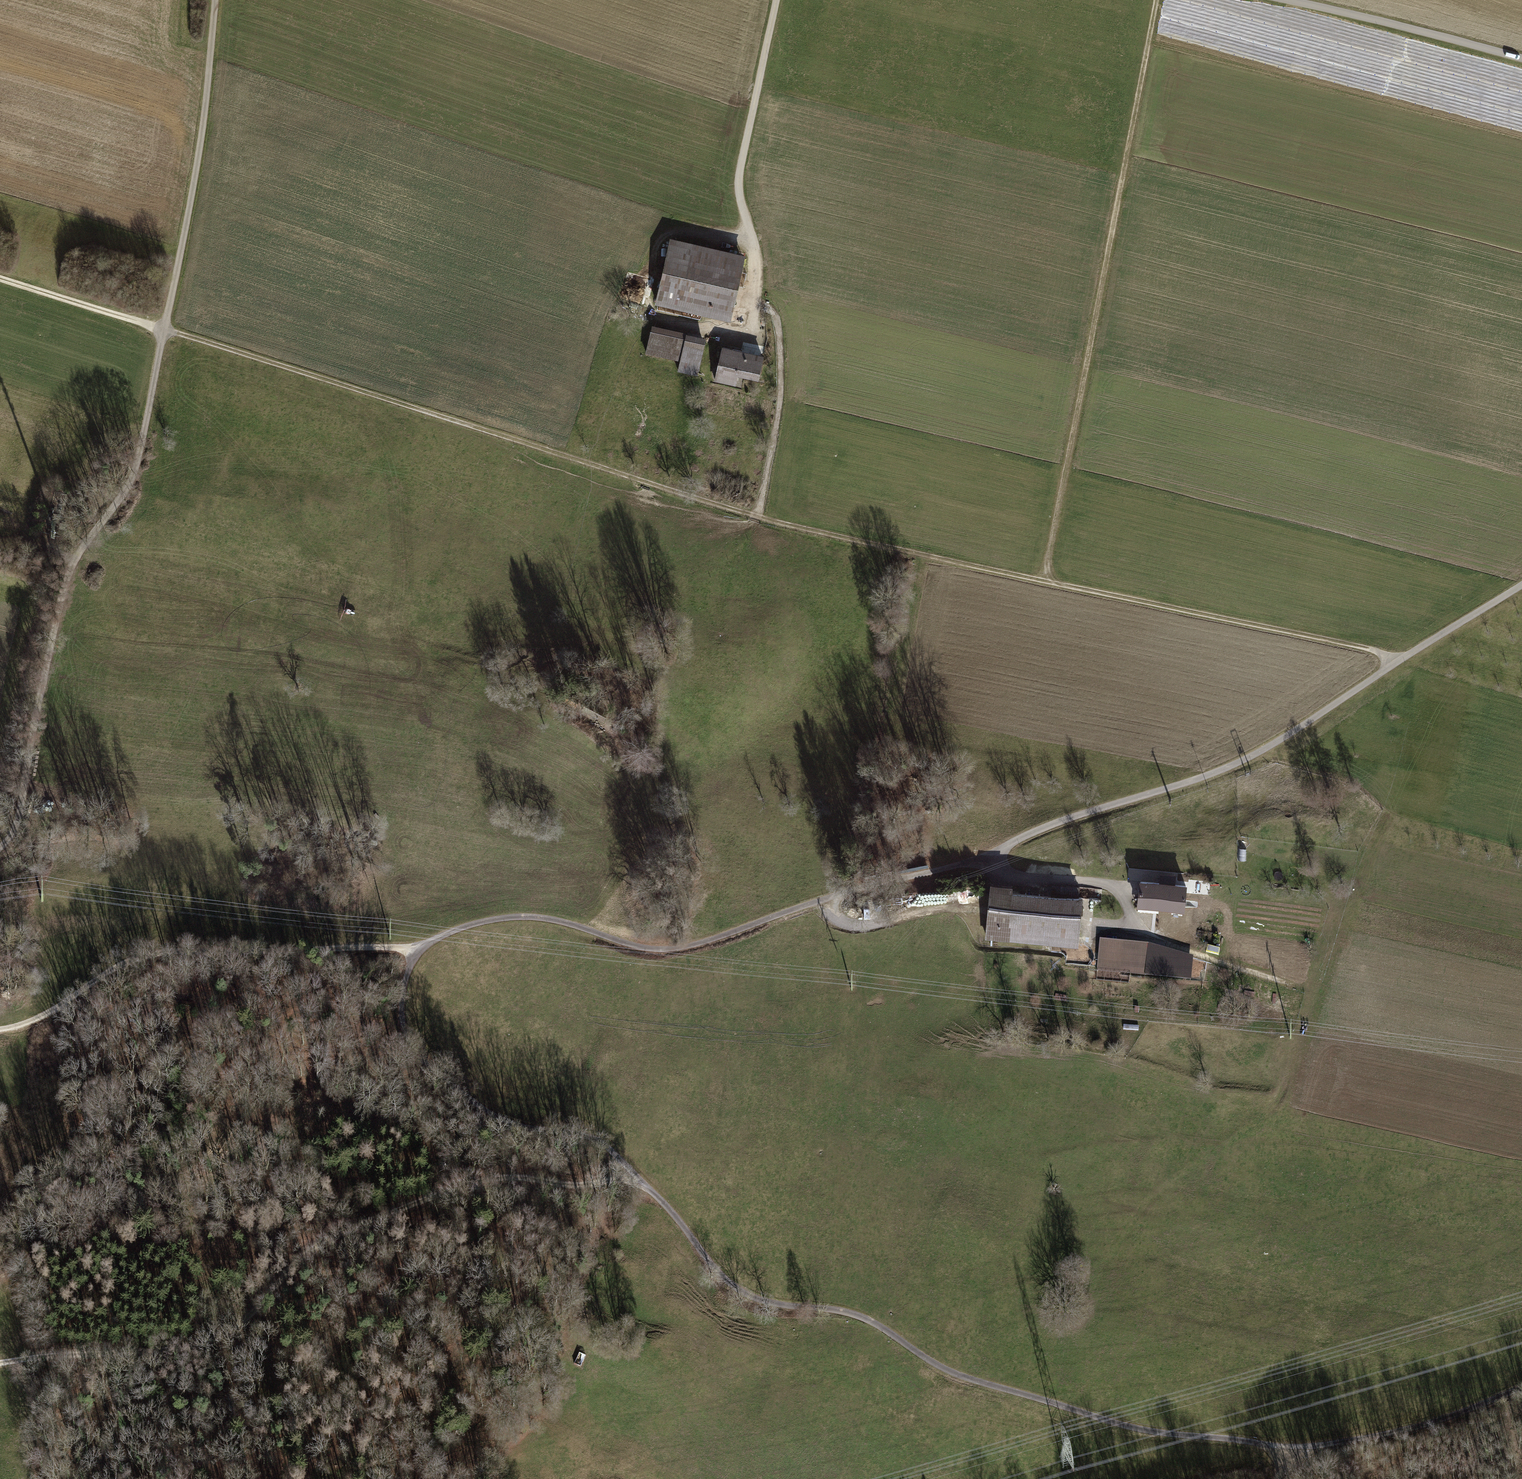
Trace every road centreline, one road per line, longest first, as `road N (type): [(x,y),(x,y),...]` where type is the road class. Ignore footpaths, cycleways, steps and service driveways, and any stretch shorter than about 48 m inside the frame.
road 1 (unclassified): [(1521,584),(1271,743),(964,865),(833,894),(671,950),(632,948),(551,920),(491,920),(438,936),(406,970),(401,1009),(423,1053),(500,1112),(592,1138),(630,1161),(723,1271),(796,1307),(866,1316),(938,1363),(1008,1390),(1126,1425),(1294,1452),(1377,1449),(1521,1389)]
road 2 (track): [(1400,658),(777,525),(0,278)]
road 3 (track): [(0,847),(17,821),(75,558),(139,457),(204,106),(213,0)]
road 4 (track): [(0,1364),(209,1342),(236,1329),(320,1238),(498,1176),(574,1186),(630,1161)]
road 5 (track): [(1157,0),(1049,557),(1057,584)]
road 6 (track): [(0,1026),(42,1016),(129,956),(426,948)]
road 7 (track): [(777,0),(739,186),(755,250),(744,330)]
road 8 (track): [(1521,57),(1284,0)]
road 9 (track): [(833,894),(850,916),(948,902)]

